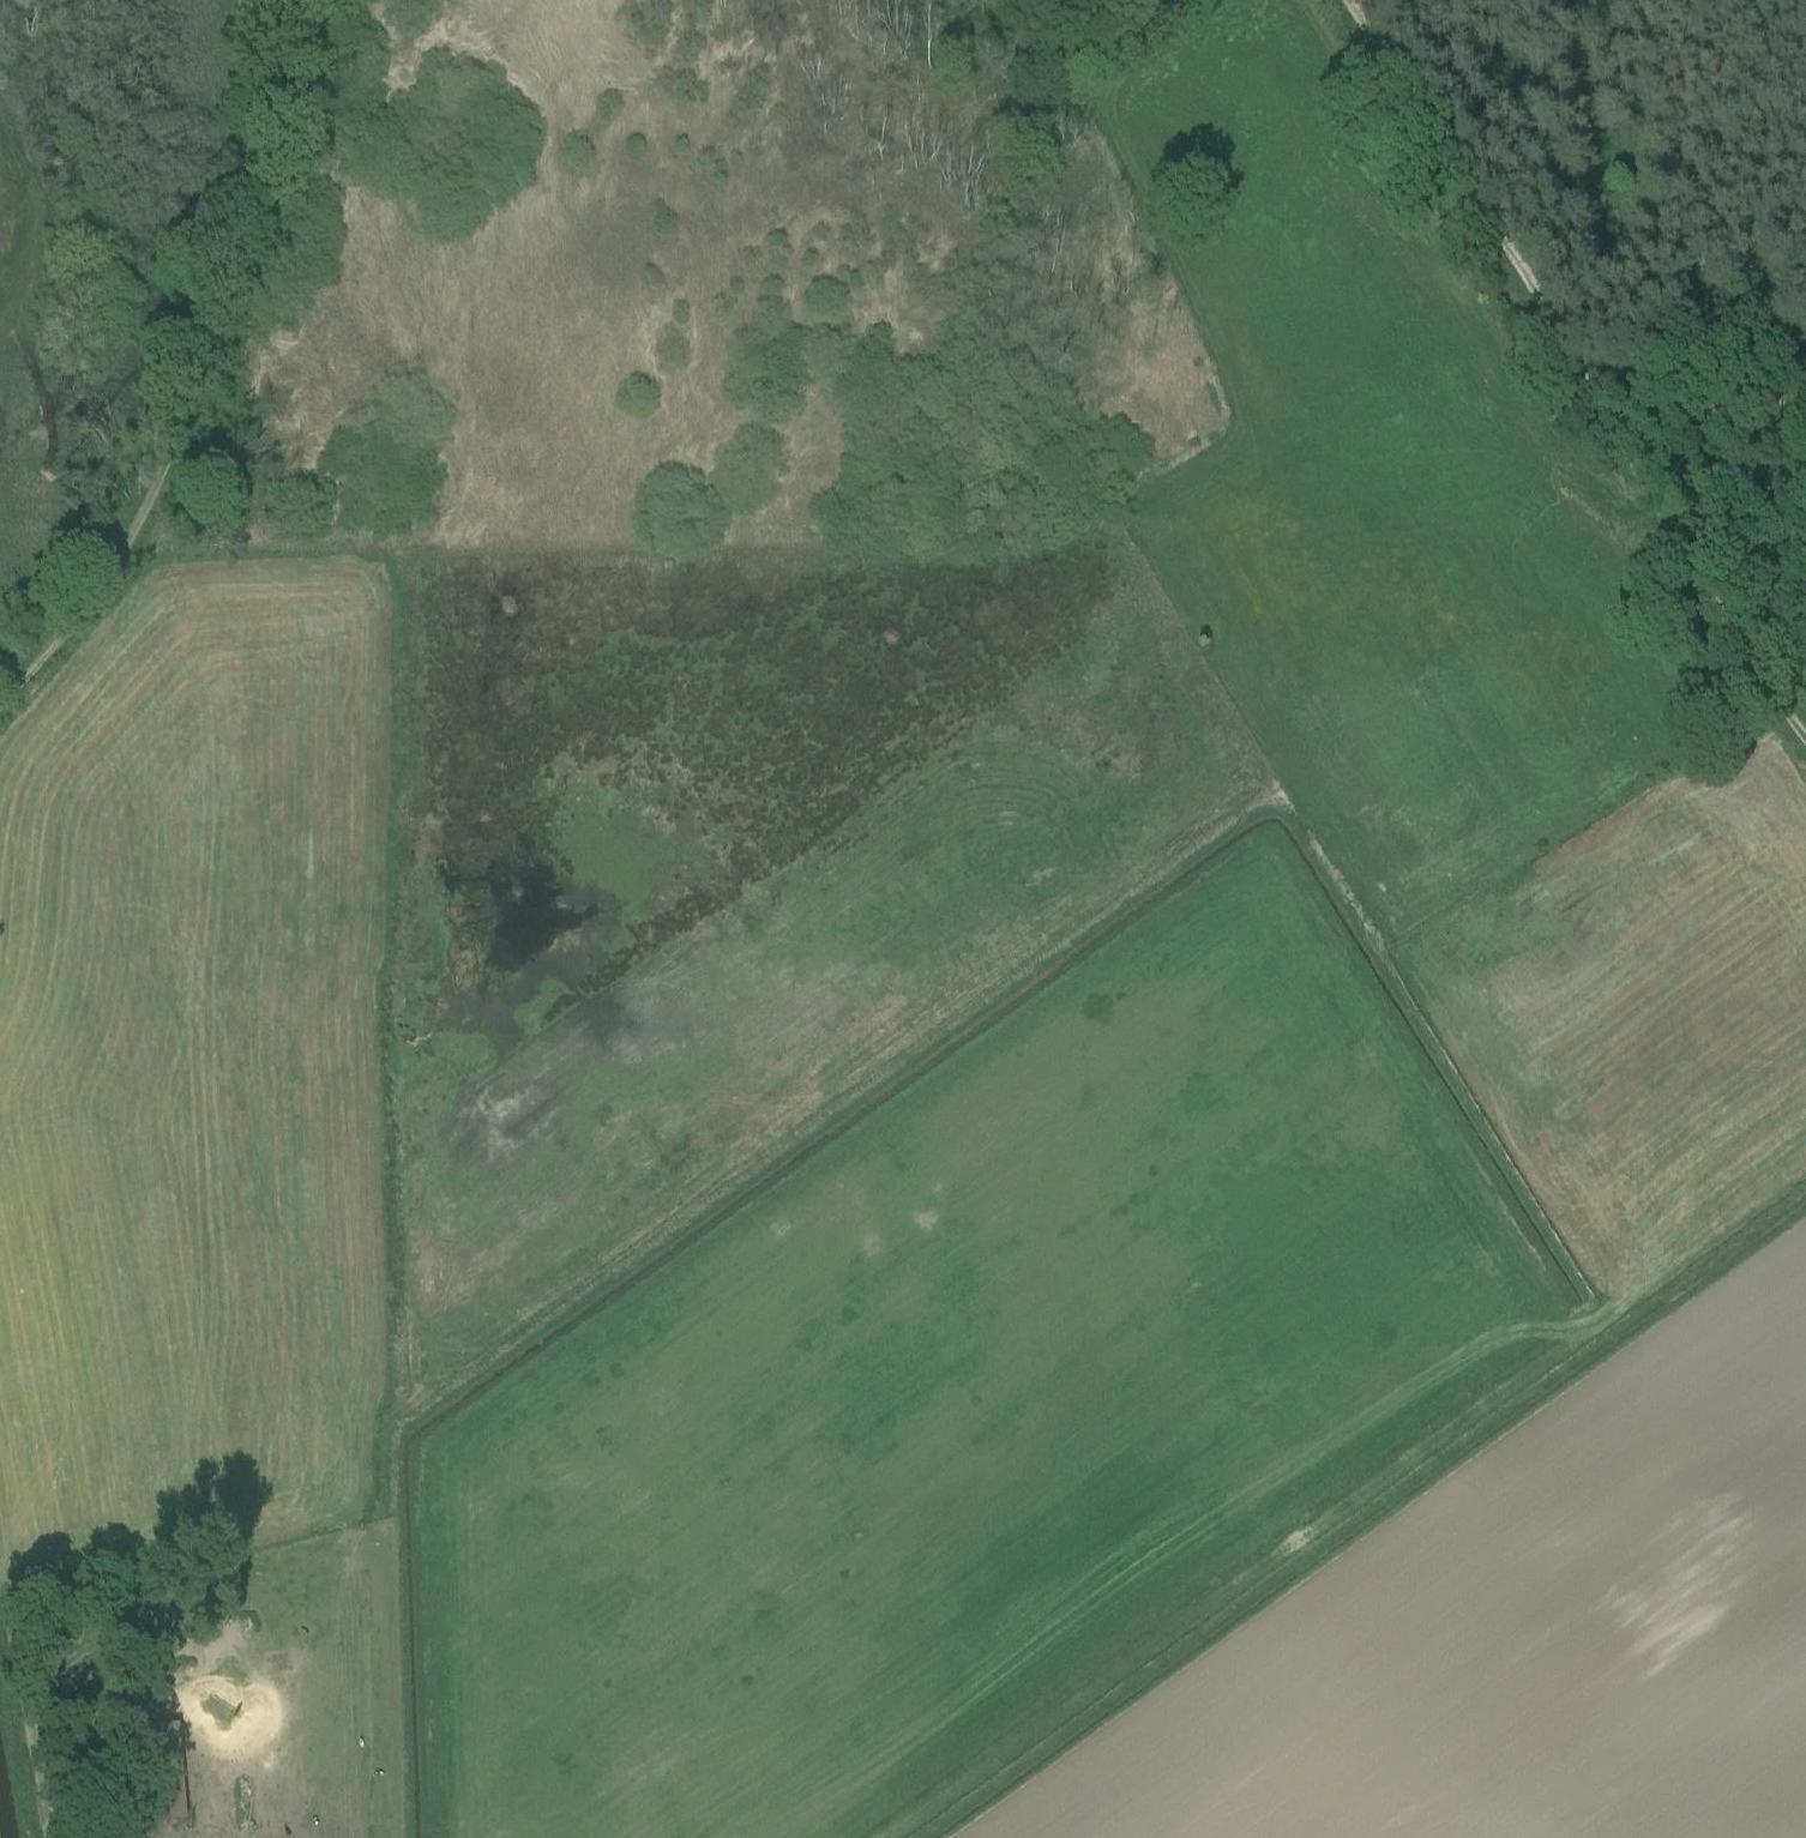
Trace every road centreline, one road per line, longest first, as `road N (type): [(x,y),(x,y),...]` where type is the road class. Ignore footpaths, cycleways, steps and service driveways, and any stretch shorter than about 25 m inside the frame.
road 1 (track): [(1805,753),(1438,157),(1330,0)]
road 2 (track): [(0,709),(145,530),(190,441),(313,0)]

